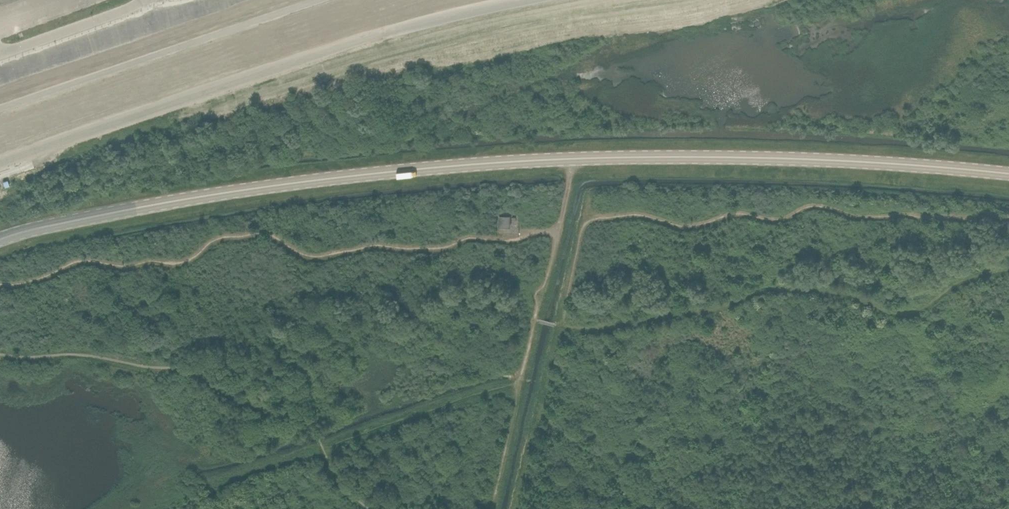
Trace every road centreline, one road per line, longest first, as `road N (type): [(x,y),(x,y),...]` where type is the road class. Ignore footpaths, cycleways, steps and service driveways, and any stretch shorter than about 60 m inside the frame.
road 1 (primary): [(1008,170),(660,154),(390,168),(149,203),(0,238)]
road 2 (unclassified): [(0,163),(357,40),(506,0)]
road 3 (unclassified): [(0,55),(142,0)]

